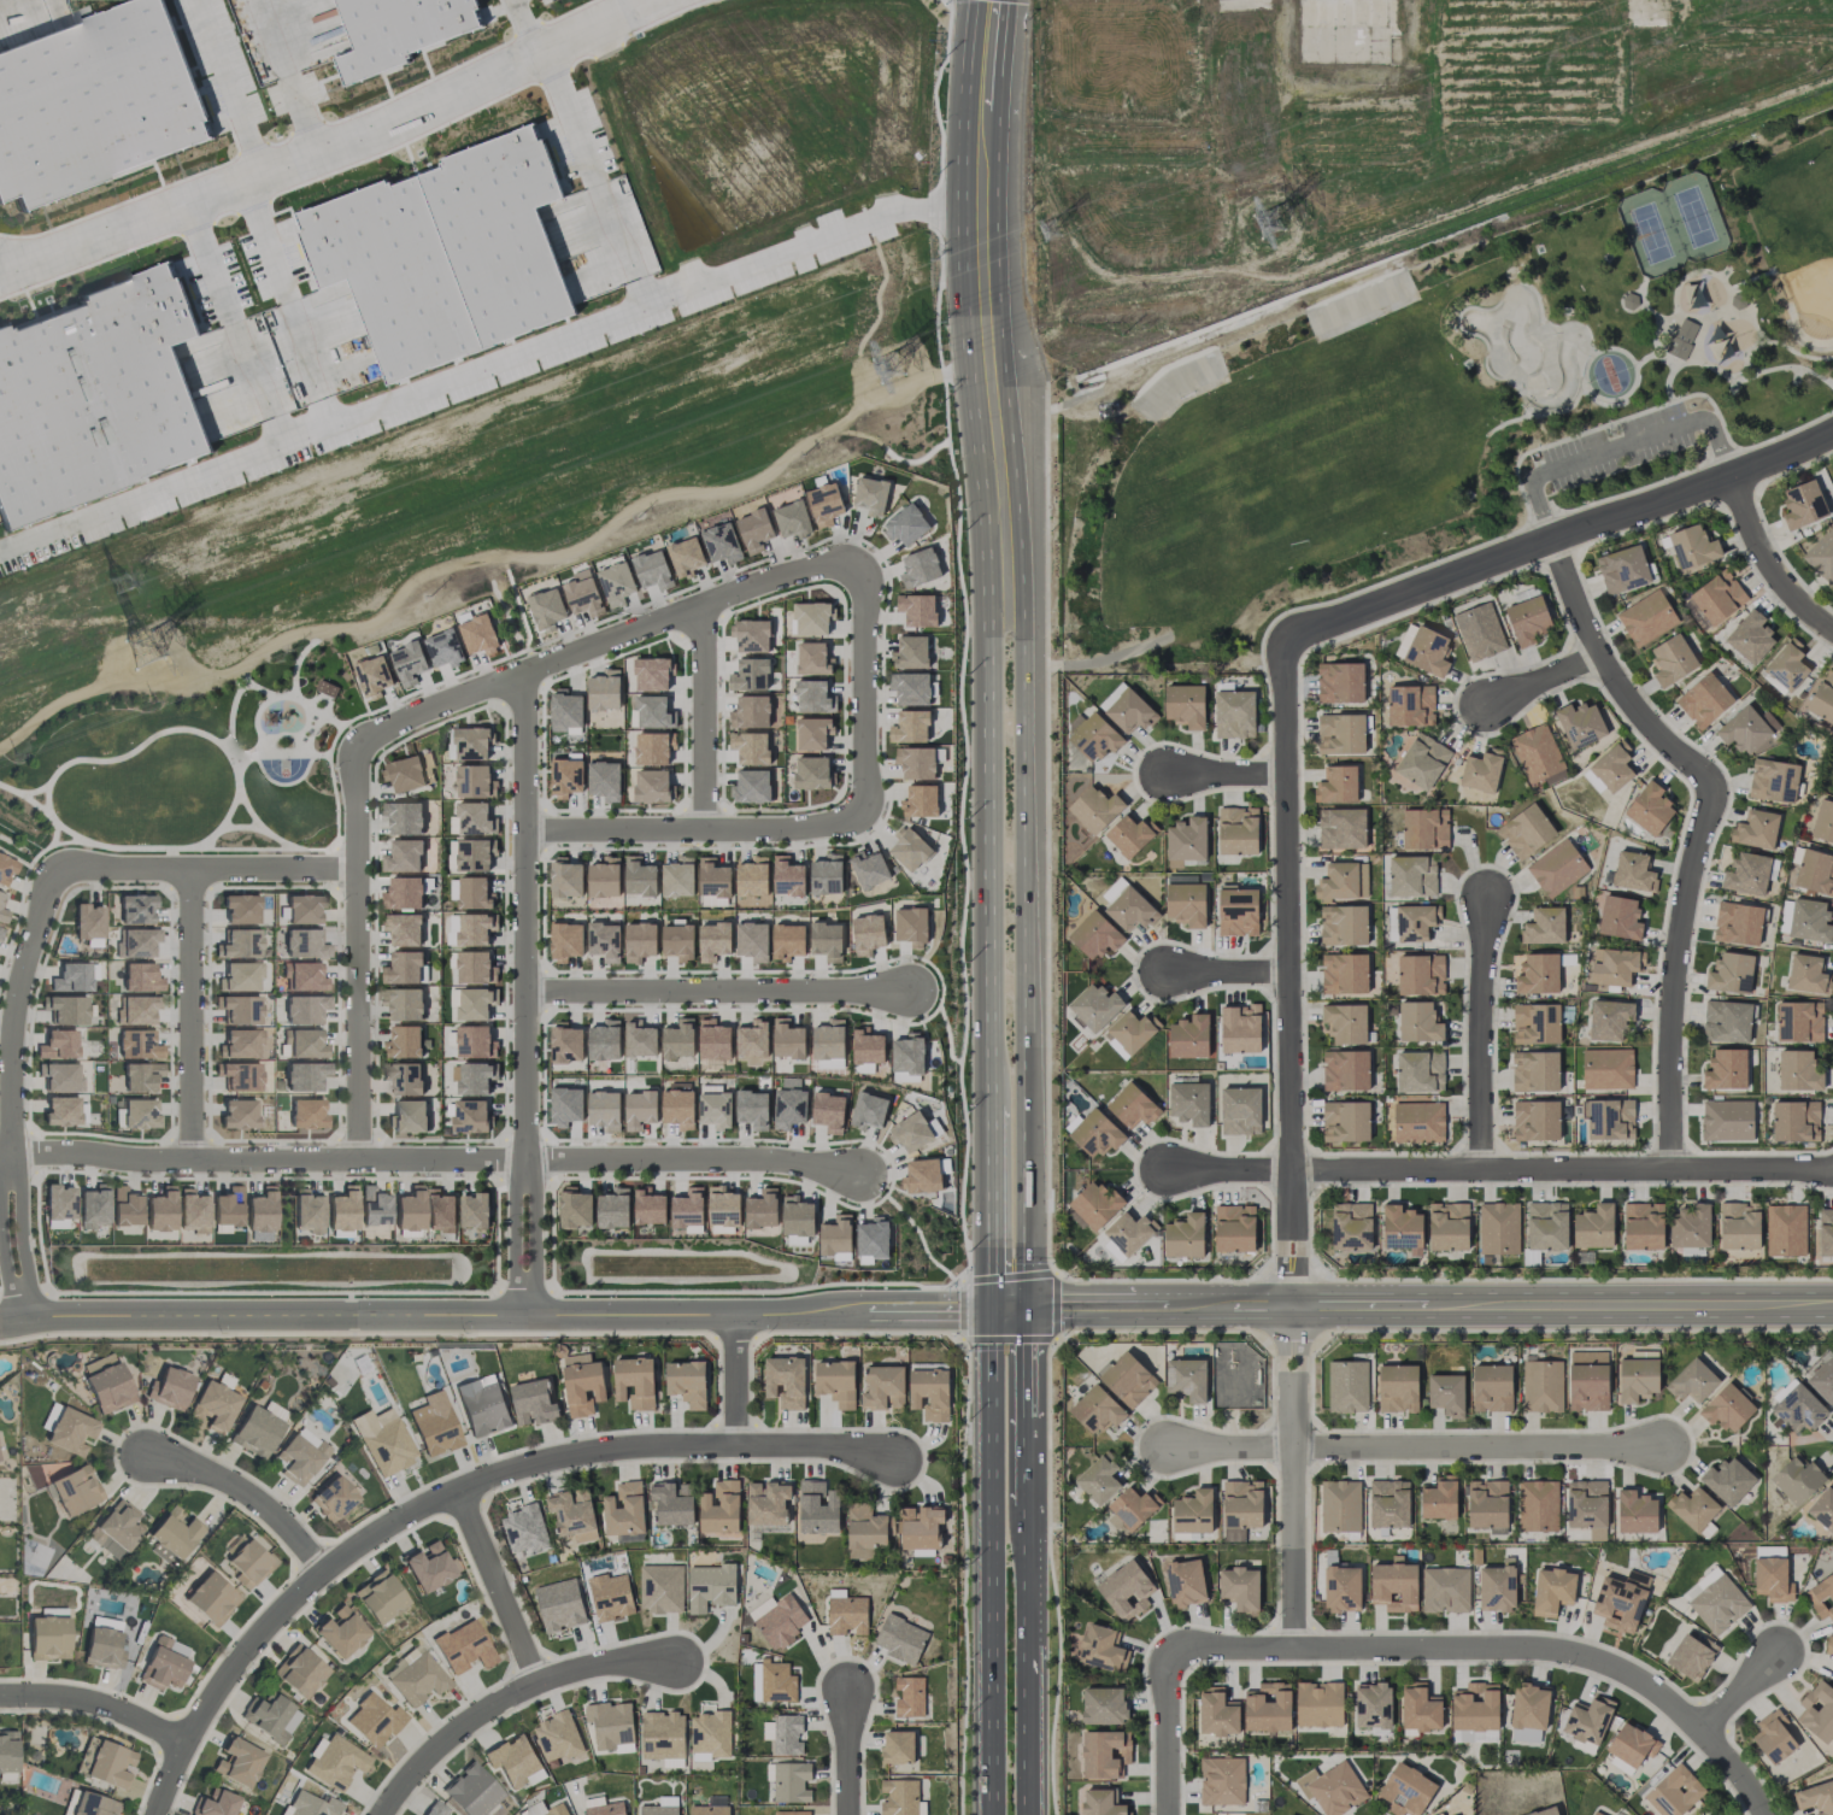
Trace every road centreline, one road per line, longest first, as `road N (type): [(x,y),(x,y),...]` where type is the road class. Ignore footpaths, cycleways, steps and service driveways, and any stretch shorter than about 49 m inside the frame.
road 1 (residential): [(0,1324),(53,1315),(988,1315)]
road 2 (residential): [(895,1463),(822,1447),(629,1449),(510,1472),(457,1492),(392,1525),(324,1573),(264,1631),(182,1746),(155,1814)]
road 3 (secondary): [(1030,1314),(1022,639),(1005,593)]
road 4 (residential): [(1550,540),(1614,680),(1650,729),(1717,787),(1697,844),(1672,1008),(1672,1168)]
road 5 (tertiary): [(625,0),(388,117),(30,257),(0,260)]
road 6 (tertiary): [(1293,1310),(1286,641)]
road 7 (residential): [(1165,1168),(1832,1165)]
road 8 (residential): [(1167,1651),(1523,1651),(1591,1661),(1662,1697),(1765,1814)]
road 9 (secondary): [(989,0),(980,204),(1005,593)]
road 10 (tertiary): [(1286,641),(1832,434)]
road 11 (tertiary): [(1293,1310),(1832,1308)]
road 12 (residential): [(848,566),(801,570),(701,605),(376,733),(358,754)]
road 13 (residential): [(524,1158),(0,1153)]
road 14 (secondary): [(988,1315),(987,1814)]
road 15 (residential): [(1168,1449),(1657,1447)]
road 16 (residential): [(524,1158),(521,675)]
road 17 (residential): [(358,754),(354,1157)]
road 18 (residential): [(905,991),(525,992)]
road 19 (residential): [(676,1664),(611,1664),(539,1684),(428,1756),(382,1814)]
road 20 (residential): [(1296,1651),(1293,1310)]
road 21 (residential): [(856,1175),(766,1156),(524,1158)]
road 22 (residential): [(527,827),(795,827),(859,813)]
road 23 (secondary): [(1005,593),(988,638),(993,912)]
road 24 (tertiary): [(988,1315),(1293,1310)]
road 25 (secondary): [(1034,1814),(1033,1512)]
road 26 (residential): [(60,868),(42,891),(12,1016),(8,1153)]
road 27 (residential): [(354,870),(60,868)]
road 28 (residential): [(192,865),(190,1155)]
road 29 (residential): [(1488,899),(1481,1168)]
road 30 (residential): [(859,813),(868,768),(864,600),(848,566)]
road 31 (residential): [(704,828),(701,605)]
road 32 (residential): [(146,1458),(213,1478),(247,1497),(324,1573)]
road 33 (secondary): [(994,1104),(988,1315)]
road 34 (residential): [(457,1492),(539,1684)]
road 35 (residential): [(182,1746),(65,1694),(0,1694)]
road 36 (secondary): [(993,912),(994,1104)]
road 37 (residential): [(1732,478),(1775,571),(1832,629)]
road 38 (residential): [(24,1321),(18,1186),(8,1153)]
road 39 (residential): [(1168,1814),(1167,1651)]
road 40 (residential): [(519,1314),(537,1274),(537,1193),(524,1158)]
road 41 (residential): [(524,1158),(512,1191),(519,1314)]
road 42 (residential): [(738,1316),(736,1449)]
road 43 (residential): [(1161,973),(1289,973)]
road 44 (residential): [(1488,707),(1599,653)]
road 45 (residential): [(1164,773),(1287,774)]
road 46 (residential): [(848,1692),(849,1814)]

